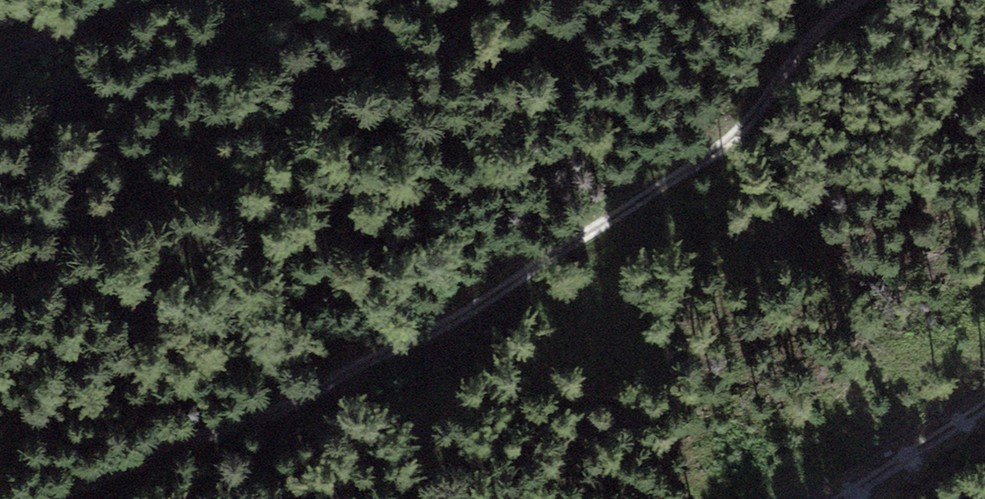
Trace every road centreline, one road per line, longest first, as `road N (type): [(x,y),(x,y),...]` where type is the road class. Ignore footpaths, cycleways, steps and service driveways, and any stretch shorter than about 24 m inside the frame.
road 1 (track): [(56,498),(177,438),(265,415),(497,302),(743,136),(835,22),(865,0)]
road 2 (track): [(984,415),(838,498)]
road 3 (unclassified): [(148,0),(0,54)]

